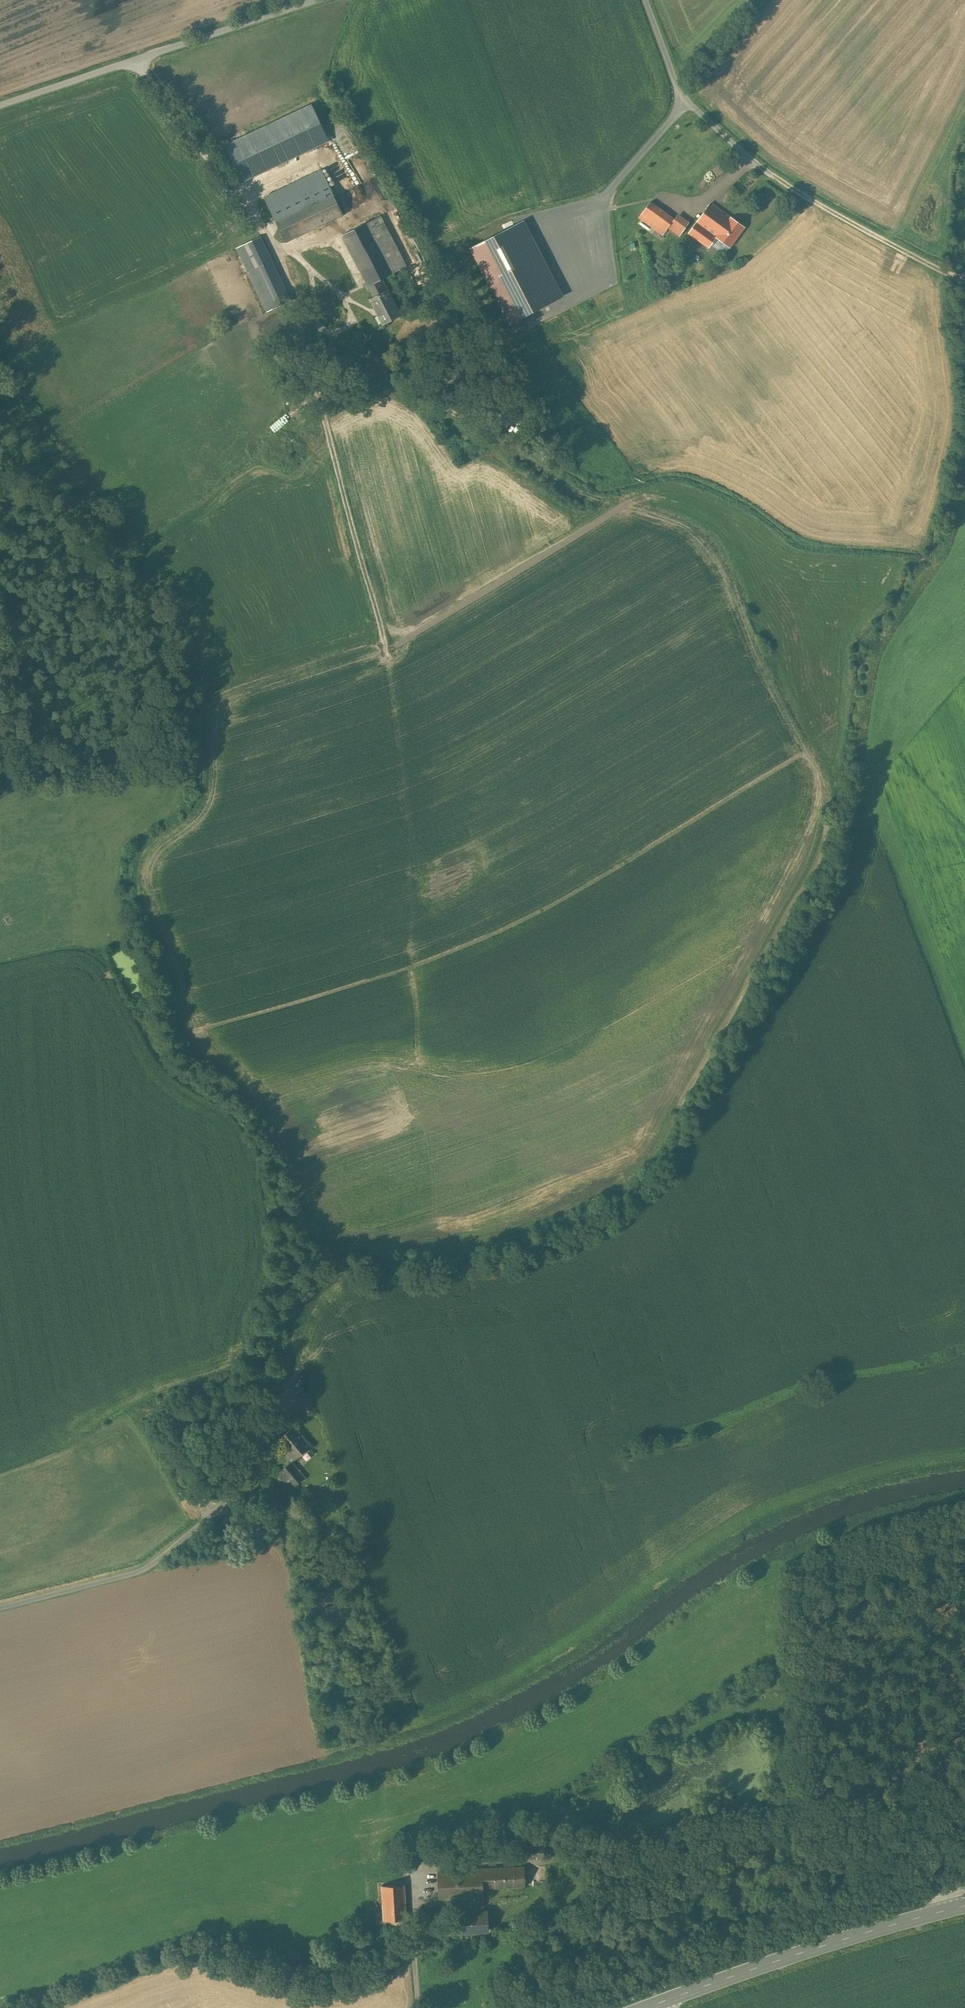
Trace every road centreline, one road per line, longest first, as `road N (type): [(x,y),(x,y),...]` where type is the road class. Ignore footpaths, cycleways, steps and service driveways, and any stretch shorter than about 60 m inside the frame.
road 1 (unclassified): [(313,0),(0,105)]
road 2 (secondary): [(662,2000),(964,1905)]
road 3 (unclassified): [(644,0),(681,95),(780,182)]
road 4 (track): [(964,281),(780,182)]

